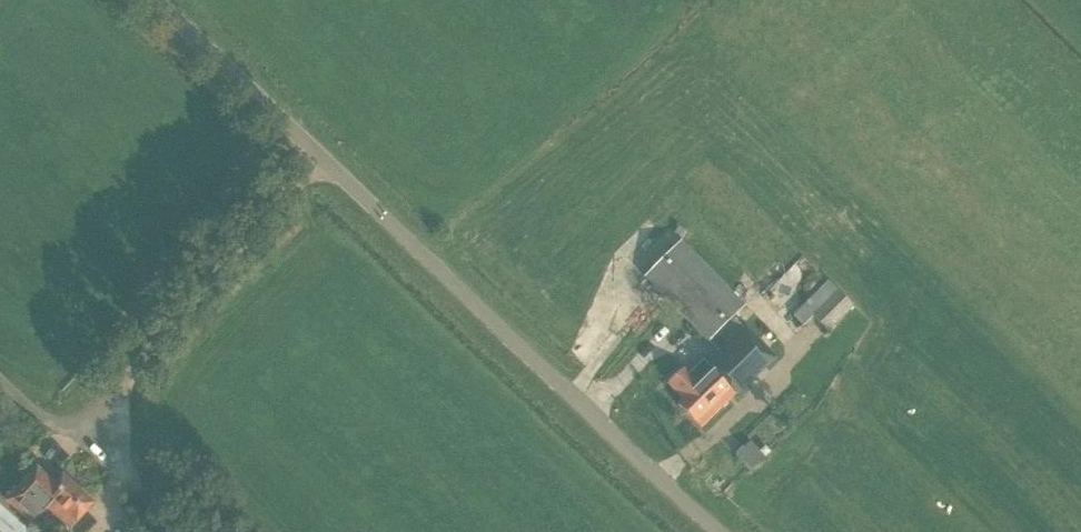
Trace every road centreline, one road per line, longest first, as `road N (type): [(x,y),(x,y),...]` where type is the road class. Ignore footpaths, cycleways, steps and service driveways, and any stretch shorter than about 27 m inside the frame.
road 1 (unclassified): [(721,531),(322,157)]
road 2 (unclassified): [(78,430),(322,157)]
road 3 (unclassified): [(322,157),(157,0)]
road 4 (unclassified): [(159,531),(143,490),(78,430)]

